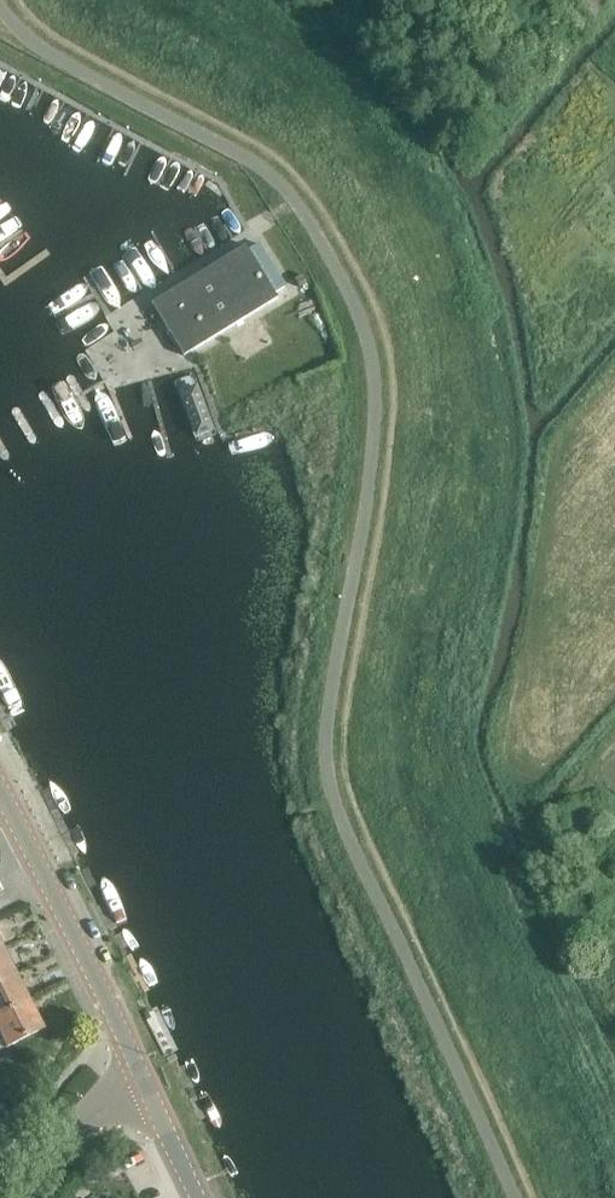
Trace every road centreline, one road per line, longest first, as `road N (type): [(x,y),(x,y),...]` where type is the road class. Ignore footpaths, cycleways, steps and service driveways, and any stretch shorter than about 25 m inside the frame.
road 1 (tertiary): [(143,1079),(0,793)]
road 2 (residential): [(16,1197),(105,1093),(143,1079)]
road 3 (tertiary): [(199,1197),(143,1079)]

